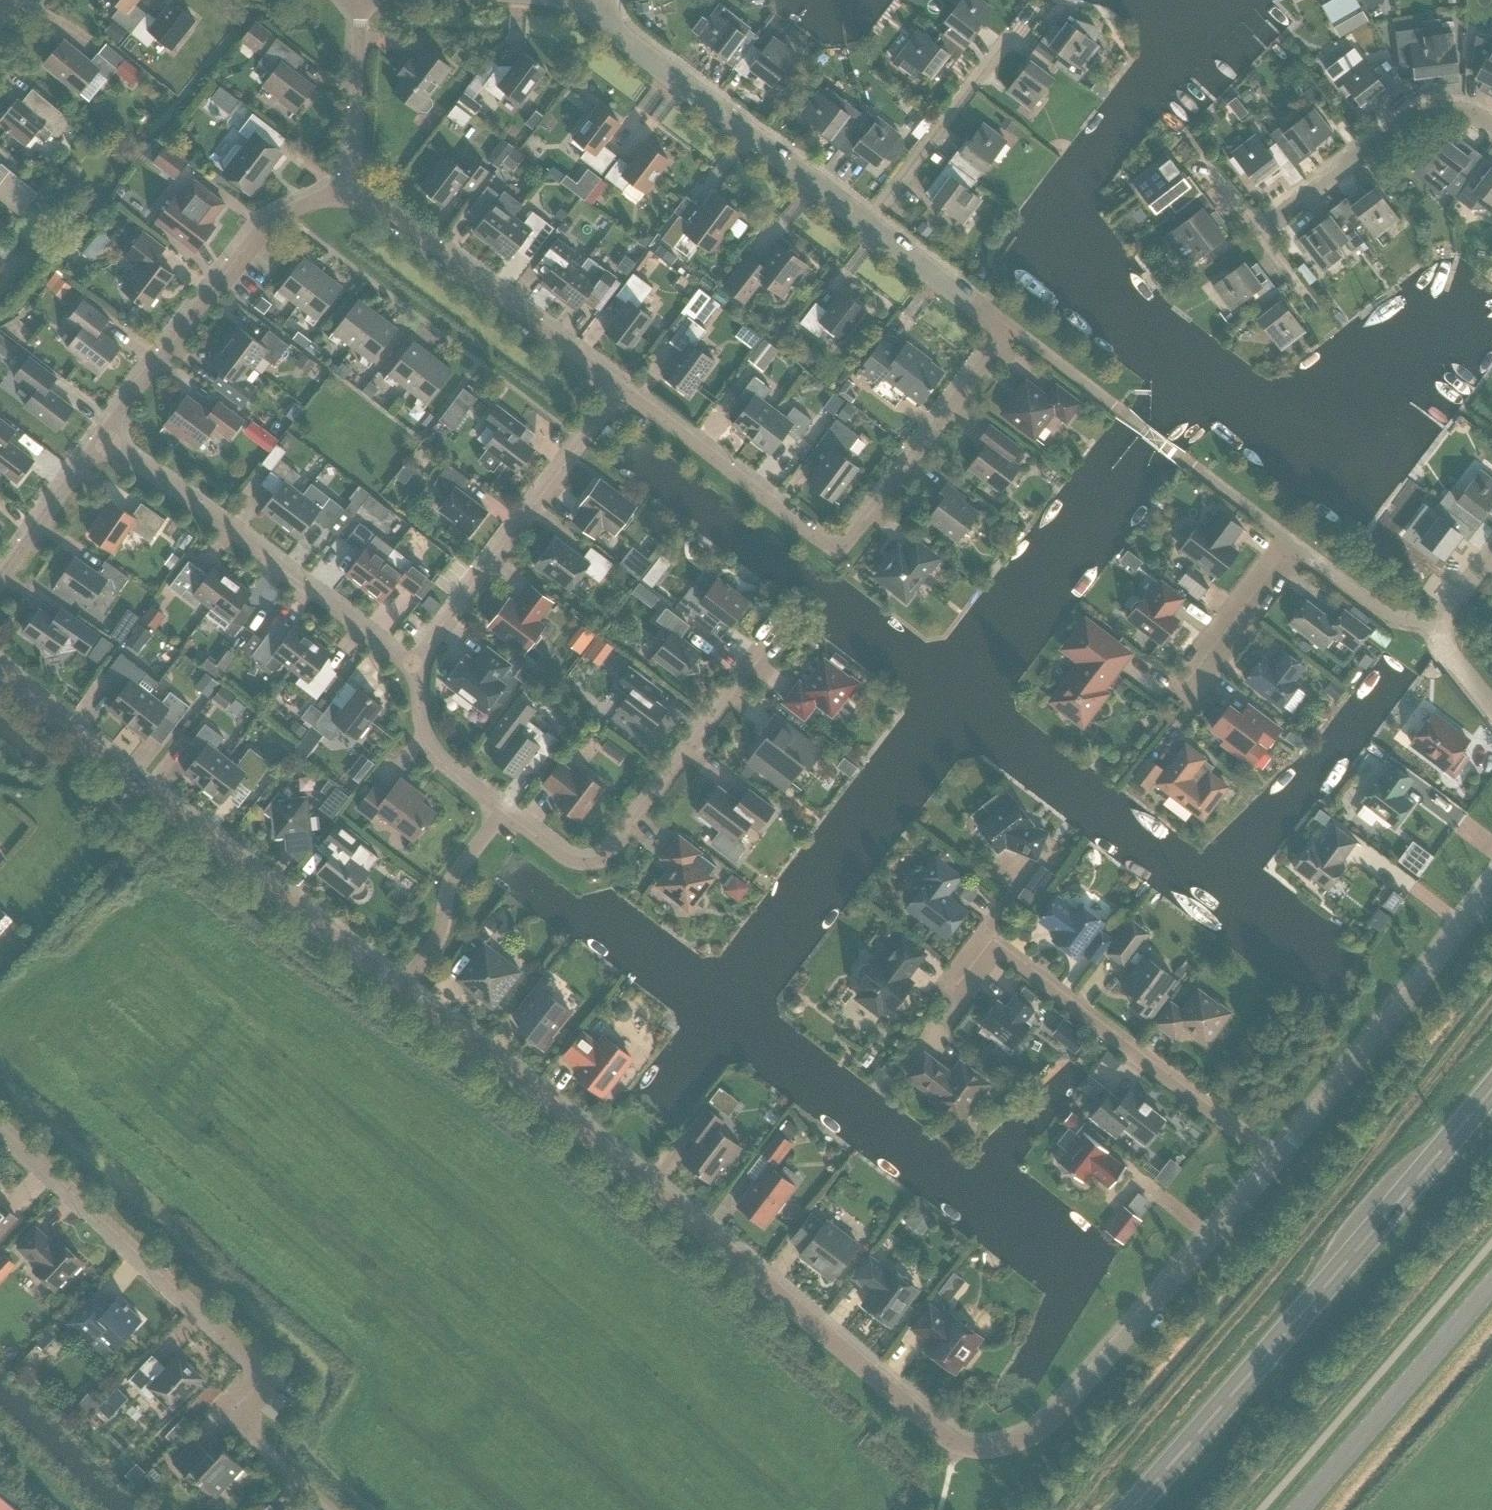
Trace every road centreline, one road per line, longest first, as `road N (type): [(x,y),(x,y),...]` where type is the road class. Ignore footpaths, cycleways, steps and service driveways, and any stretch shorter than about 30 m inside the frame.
road 1 (unclassified): [(397,990),(650,1181),(939,1434),(985,1451),(1019,1445),(1073,1401),(1275,1162)]
road 2 (residential): [(0,1128),(275,1376),(234,1425),(328,1509)]
road 3 (trunk): [(1129,1509),(1491,1087)]
road 4 (unclassified): [(0,669),(397,990)]
road 5 (residential): [(1275,1162),(999,945),(947,1016)]
road 6 (residential): [(503,809),(568,858),(605,856),(775,636)]
road 7 (residential): [(414,667),(103,438)]
road 8 (residential): [(103,438),(273,217),(353,192)]
road 9 (residential): [(414,667),(621,381)]
road 10 (unclassified): [(1275,1162),(1491,885)]
road 11 (residential): [(866,224),(595,14)]
road 12 (residential): [(621,381),(353,192)]
road 13 (unclassified): [(1491,1282),(1299,1509)]
road 14 (residential): [(845,544),(826,539),(621,381)]
road 15 (residential): [(1491,125),(1423,116),(1258,232)]
road 16 (residential): [(845,544),(1008,329)]
road 17 (residential): [(866,224),(1011,34)]
road 18 (residential): [(397,990),(438,937),(450,879),(503,809)]
road 19 (residential): [(353,192),(360,0)]
road 20 (residential): [(1182,689),(1292,543)]
road 21 (residential): [(503,809),(426,744),(414,667)]
road 22 (residential): [(1008,329),(866,224)]
road 23 (residential): [(0,579),(103,438)]
road 24 (residential): [(1438,622),(1396,619),(1292,543)]
road 25 (residential): [(1119,410),(1008,329)]
road 26 (residential): [(1292,543),(1190,465)]

